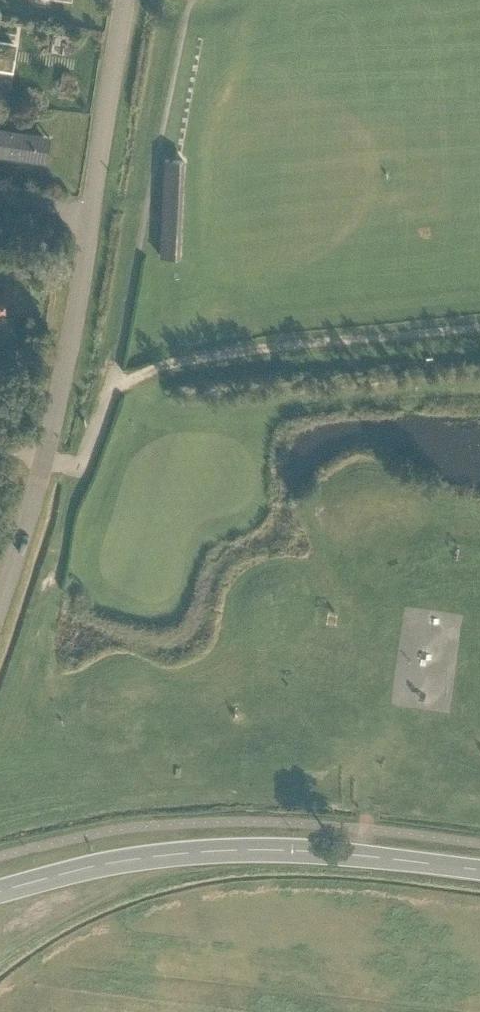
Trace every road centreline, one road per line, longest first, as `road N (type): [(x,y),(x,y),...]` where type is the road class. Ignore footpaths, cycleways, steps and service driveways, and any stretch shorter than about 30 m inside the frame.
road 1 (residential): [(0,608),(67,367),(126,0)]
road 2 (secondary): [(479,873),(201,854),(0,895)]

